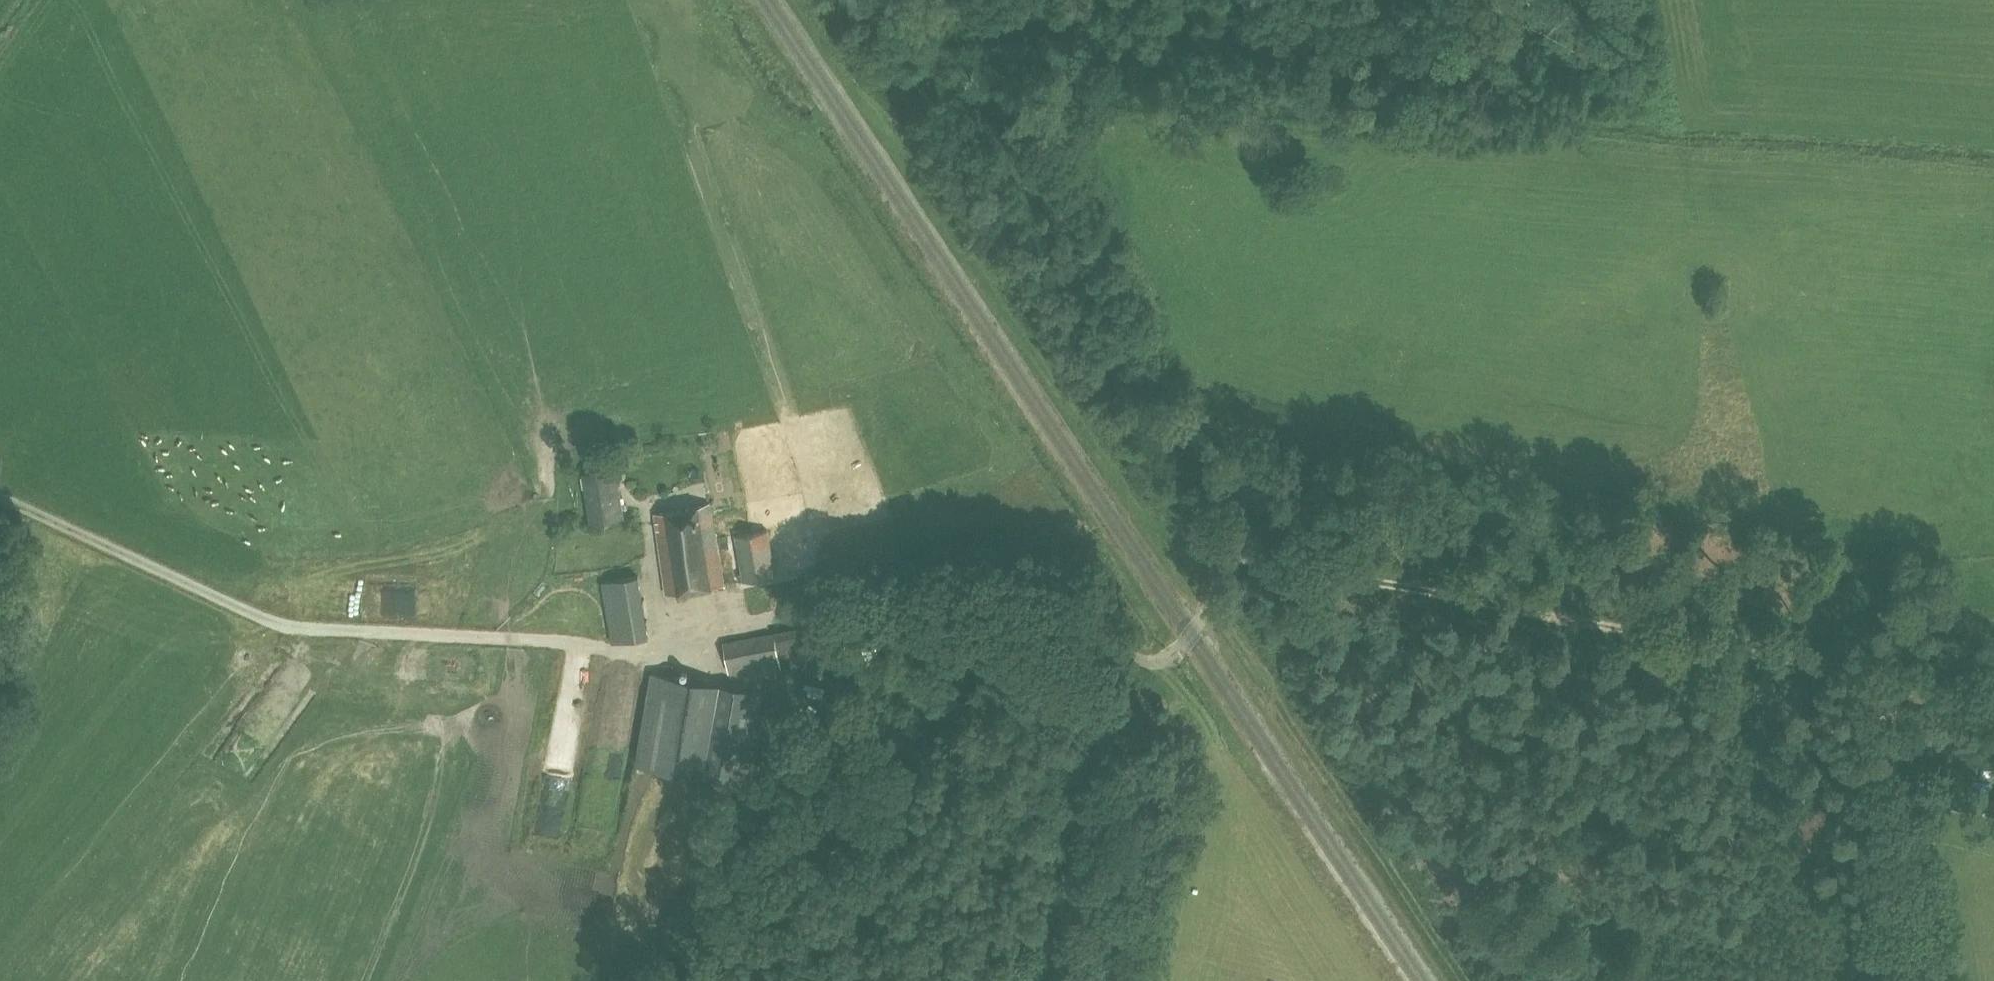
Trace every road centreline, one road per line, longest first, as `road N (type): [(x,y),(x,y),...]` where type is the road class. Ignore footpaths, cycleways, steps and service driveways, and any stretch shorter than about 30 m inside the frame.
road 1 (track): [(1225,576),(1241,557),(1275,555),(1896,677)]
road 2 (track): [(1377,980),(1158,662)]
road 3 (track): [(1928,980),(1886,743),(1896,677)]

